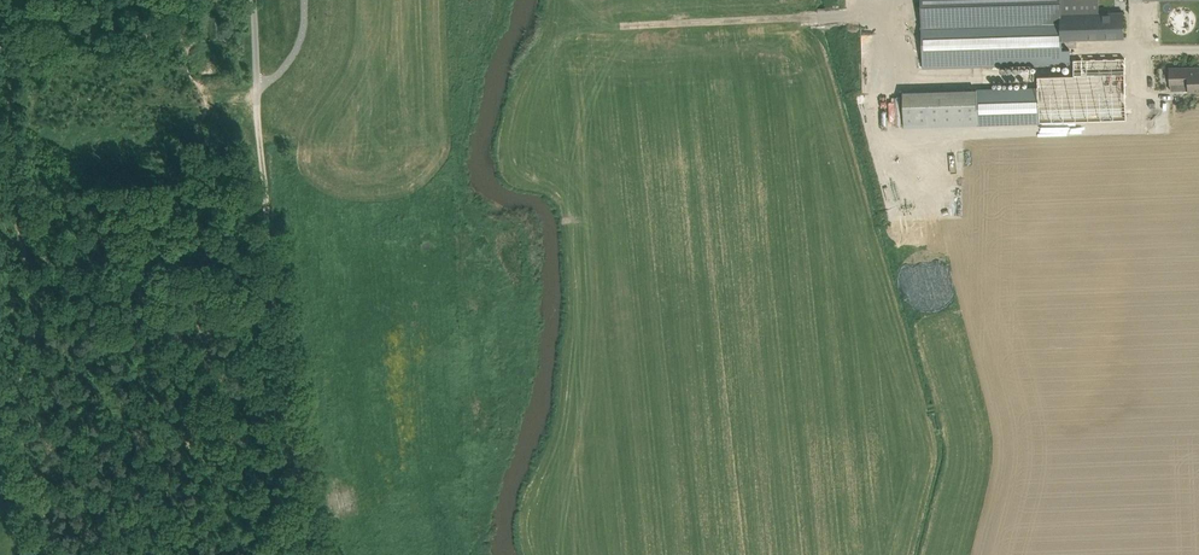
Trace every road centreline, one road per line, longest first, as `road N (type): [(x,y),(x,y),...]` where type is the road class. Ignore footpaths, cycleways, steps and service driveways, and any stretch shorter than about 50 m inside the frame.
road 1 (track): [(321,554),(277,322),(258,92)]
road 2 (track): [(621,27),(908,16)]

